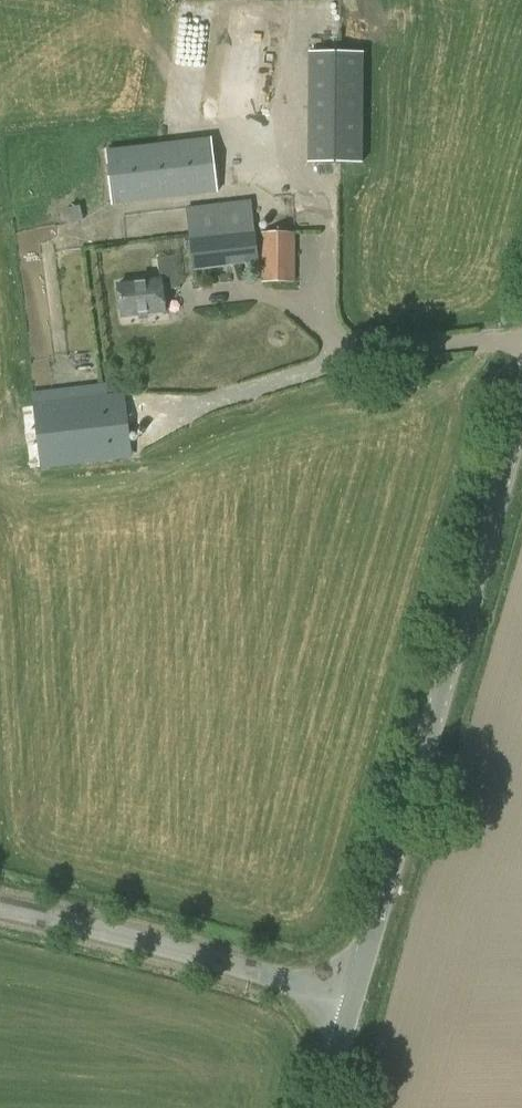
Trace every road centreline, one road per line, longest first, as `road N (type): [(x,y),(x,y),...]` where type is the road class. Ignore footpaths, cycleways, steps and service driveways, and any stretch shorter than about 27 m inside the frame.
road 1 (tertiary): [(356,999),(521,403)]
road 2 (tertiary): [(356,999),(0,912)]

